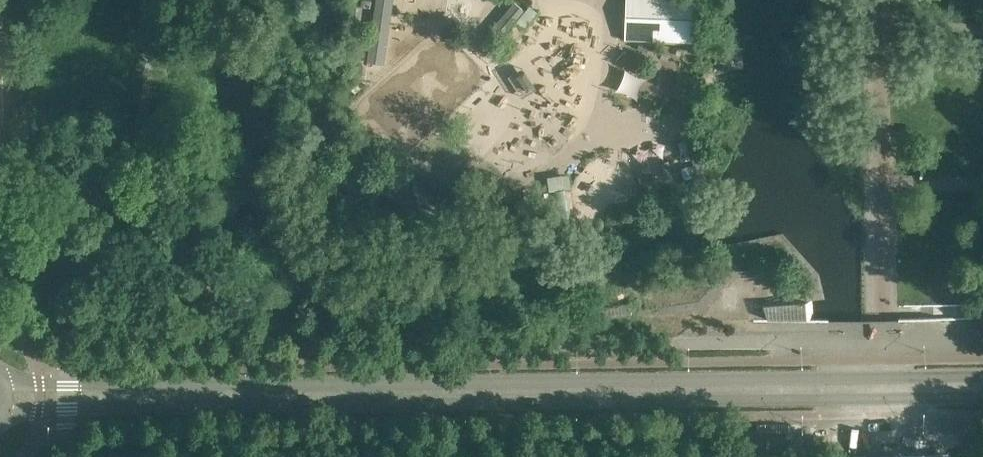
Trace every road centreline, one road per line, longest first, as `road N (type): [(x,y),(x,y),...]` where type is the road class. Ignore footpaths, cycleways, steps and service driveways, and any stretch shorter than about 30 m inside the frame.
road 1 (tertiary): [(982,377),(271,389),(1,380)]
road 2 (tertiary): [(1,417),(982,398)]

